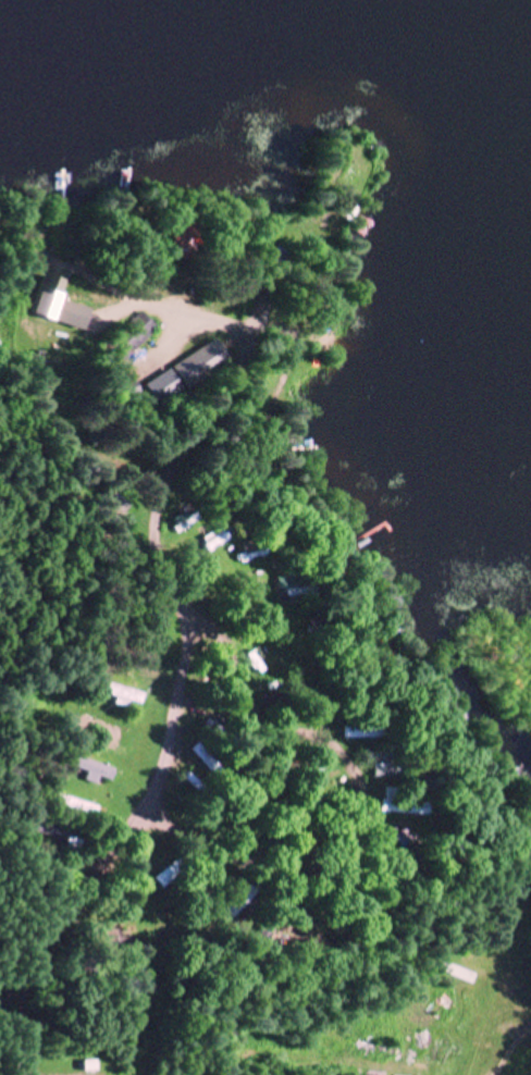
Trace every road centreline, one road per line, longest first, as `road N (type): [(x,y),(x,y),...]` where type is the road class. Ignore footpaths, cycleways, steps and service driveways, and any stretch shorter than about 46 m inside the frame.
road 1 (residential): [(45,935),(125,867),(176,782),(198,597),(174,536),(151,506)]
road 2 (residential): [(151,506),(195,420),(272,314)]
road 3 (residential): [(0,536),(151,506)]
road 4 (residential): [(47,1074),(45,935)]

